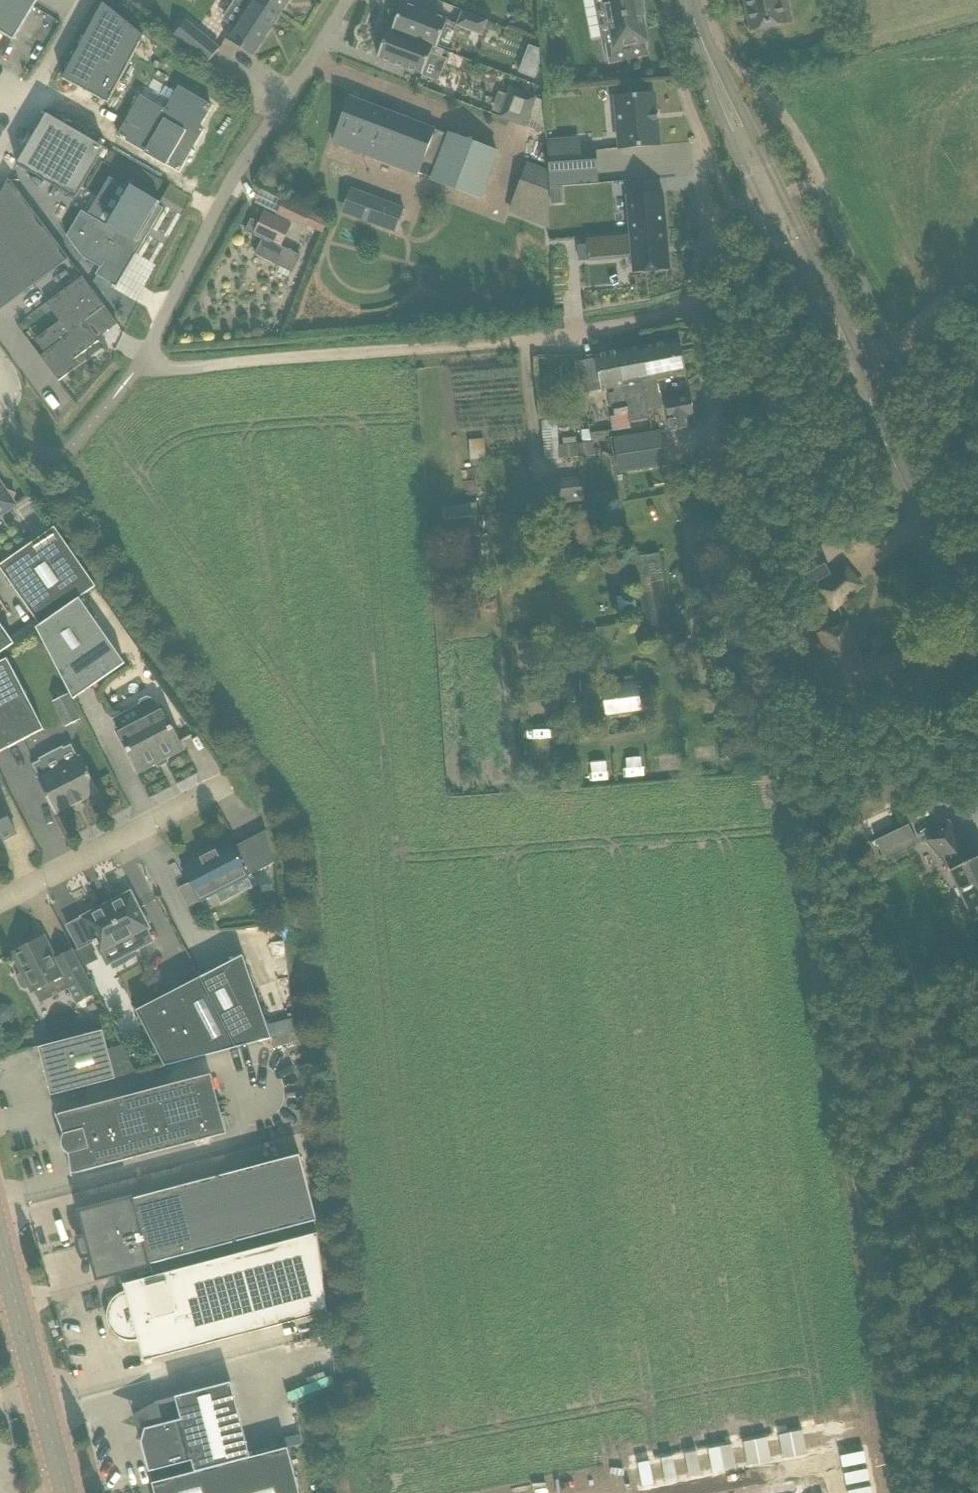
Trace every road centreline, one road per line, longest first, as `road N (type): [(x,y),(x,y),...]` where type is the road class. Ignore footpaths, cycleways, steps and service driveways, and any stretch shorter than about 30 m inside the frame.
road 1 (track): [(735,509),(903,1492)]
road 2 (track): [(0,419),(25,427),(53,467),(142,363),(242,365),(515,341)]
road 3 (unclassified): [(142,363),(203,238),(348,0)]
road 4 (tertiary): [(977,633),(848,359)]
road 5 (unclassified): [(0,895),(236,772)]
road 6 (unclassified): [(65,1492),(0,1244)]
road 7 (unclassified): [(699,308),(735,509)]
road 8 (unclassified): [(515,341),(699,308)]
road 9 (tertiary): [(848,359),(844,331),(780,203)]
road 10 (tertiary): [(764,211),(821,325),(848,359)]
road 11 (track): [(731,490),(695,548),(695,640)]
road 12 (unclassified): [(699,308),(707,240),(742,211),(764,211)]
road 13 (tertiary): [(729,119),(694,0)]

